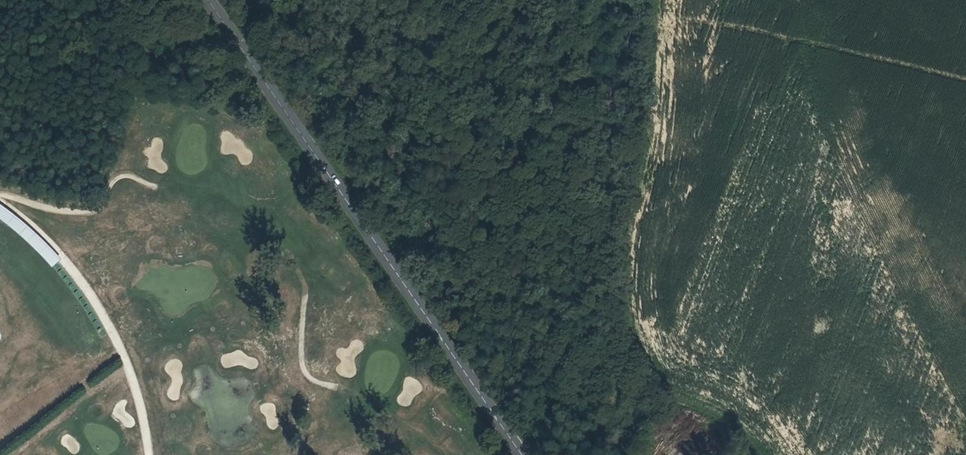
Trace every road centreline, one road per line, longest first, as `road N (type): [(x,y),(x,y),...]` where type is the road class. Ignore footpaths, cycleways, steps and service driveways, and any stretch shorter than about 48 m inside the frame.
road 1 (tertiary): [(523,454),(204,0)]

